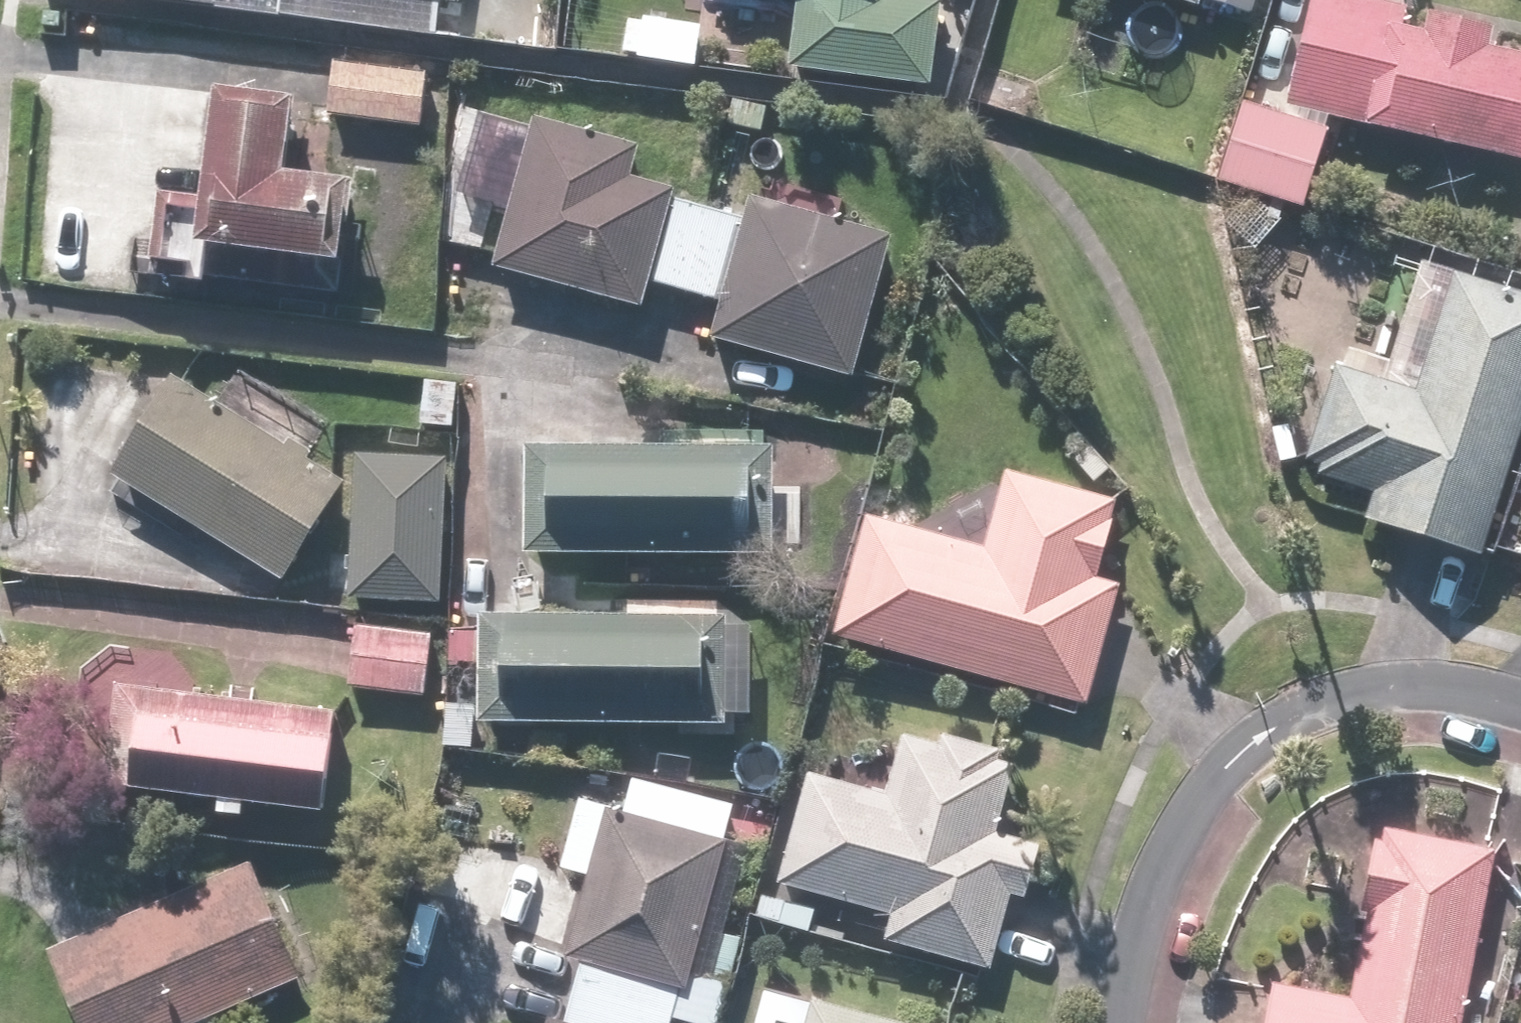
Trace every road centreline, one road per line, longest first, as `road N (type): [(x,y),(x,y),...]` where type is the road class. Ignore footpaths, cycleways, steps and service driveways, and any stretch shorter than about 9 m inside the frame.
road 1 (residential): [(1121,1022),(1193,808),(1270,721),(1314,703),(1399,689),(1458,693),(1520,710)]

